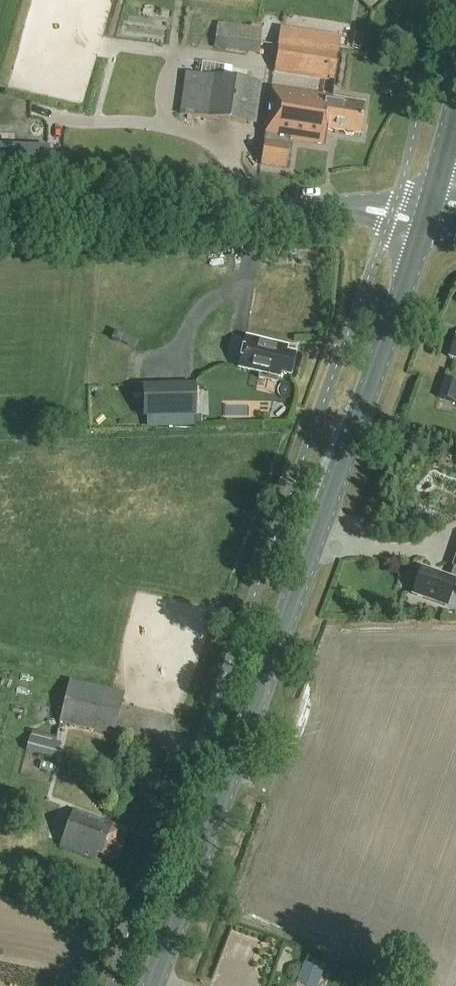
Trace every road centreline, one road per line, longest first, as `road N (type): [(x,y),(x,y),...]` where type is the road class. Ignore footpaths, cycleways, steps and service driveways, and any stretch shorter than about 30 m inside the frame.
road 1 (secondary): [(153,985),(426,207)]
road 2 (tertiary): [(426,207),(0,221)]

